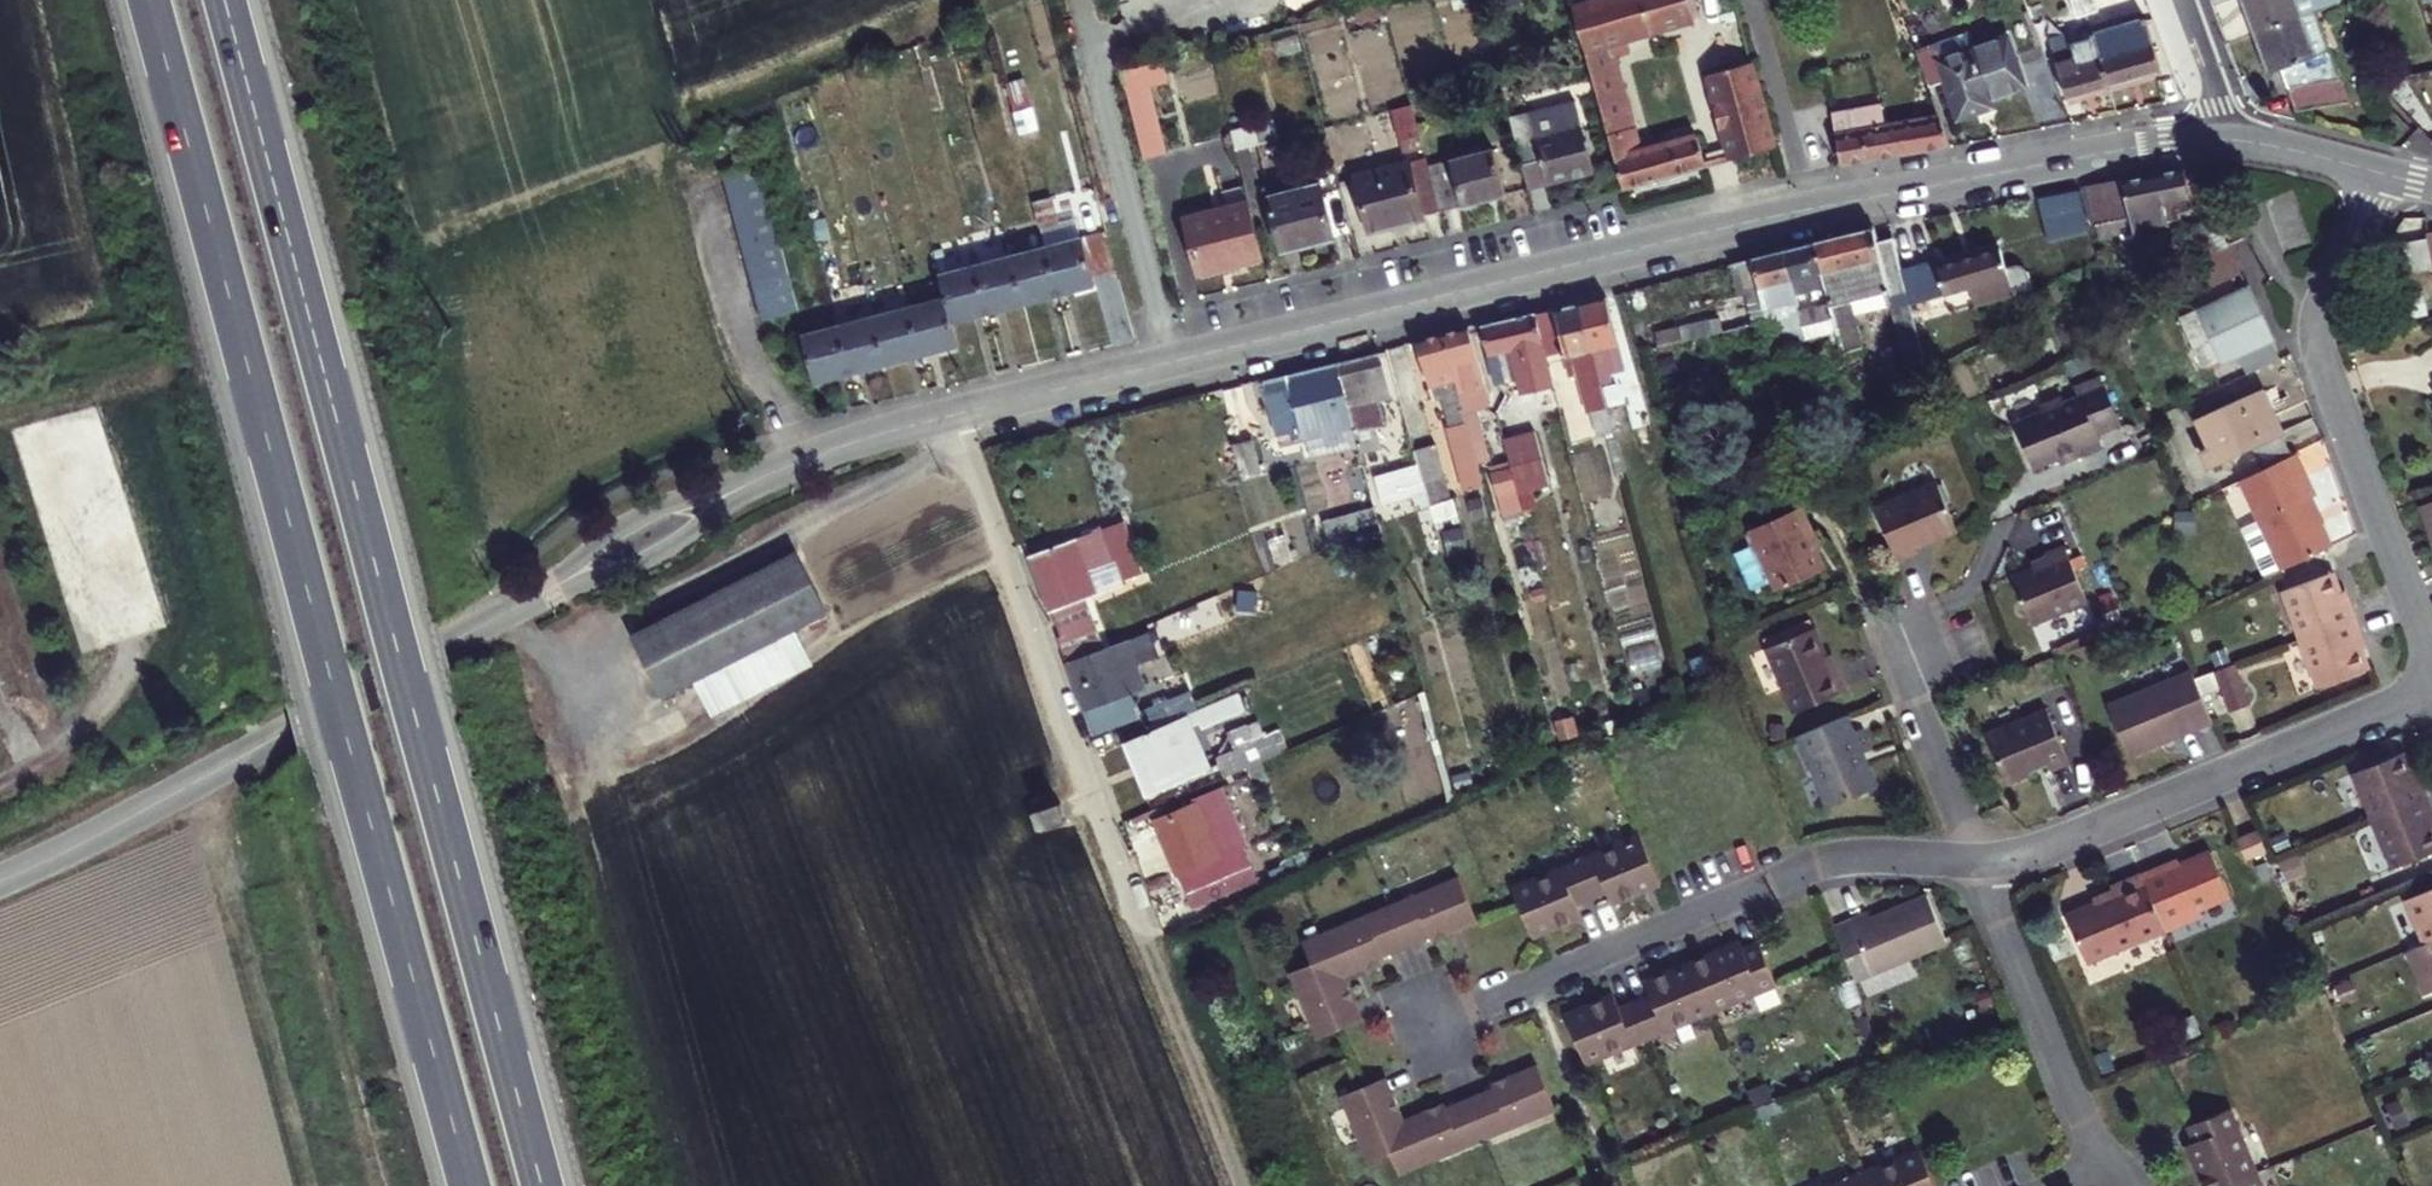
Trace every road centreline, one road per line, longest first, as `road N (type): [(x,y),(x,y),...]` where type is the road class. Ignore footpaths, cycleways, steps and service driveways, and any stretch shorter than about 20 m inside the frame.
road 1 (trunk): [(150,0),(470,1185)]
road 2 (trunk): [(544,1185),(225,0)]
road 3 (tertiary): [(1175,360),(1777,217),(2162,143),(2231,139)]
road 4 (residential): [(1974,860),(1826,861),(1418,1033)]
road 5 (tertiary): [(0,882),(512,610)]
road 6 (residential): [(945,415),(1148,947)]
road 7 (residential): [(2380,173),(2316,339),(2431,658)]
road 8 (residential): [(2431,684),(2038,851),(1974,860)]
road 9 (residential): [(1175,360),(1079,0)]
road 10 (residential): [(1974,860),(2102,1165)]
road 11 (tertiary): [(792,467),(624,524),(512,610)]
road 12 (tertiary): [(512,610),(671,548),(792,467)]
road 13 (residential): [(704,186),(753,349),(818,456)]
road 14 (residential): [(1974,860),(1892,660),(1945,639)]
road 15 (track): [(1148,947),(1240,1185)]
road 16 (tertiary): [(945,415),(1175,360)]
road 17 (tertiary): [(2231,139),(2380,173)]
road 18 (residential): [(2181,0),(2231,139)]
road 19 (tertiary): [(818,456),(945,415)]

